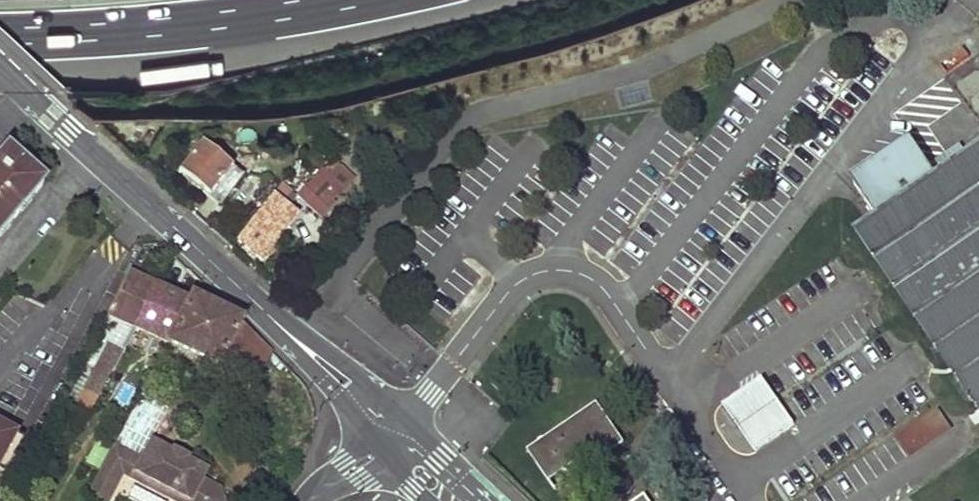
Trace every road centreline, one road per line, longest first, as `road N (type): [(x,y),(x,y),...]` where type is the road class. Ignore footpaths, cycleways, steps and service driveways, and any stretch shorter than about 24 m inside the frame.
road 1 (motorway): [(0,48),(175,37),(410,0)]
road 2 (tertiary): [(281,327),(0,75)]
road 3 (tertiary): [(281,327),(377,443)]
road 4 (tertiary): [(400,418),(337,361),(281,327)]

